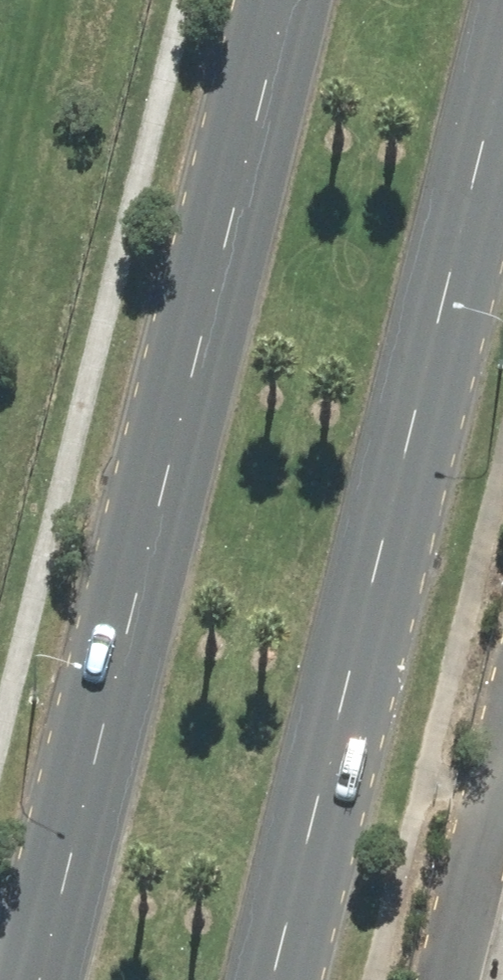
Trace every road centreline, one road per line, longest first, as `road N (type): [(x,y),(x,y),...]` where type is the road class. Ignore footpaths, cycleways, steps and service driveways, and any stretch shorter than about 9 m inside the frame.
road 1 (primary): [(48,979),(287,0)]
road 2 (primary): [(502,80),(277,979)]
road 3 (residential): [(502,793),(459,979)]

